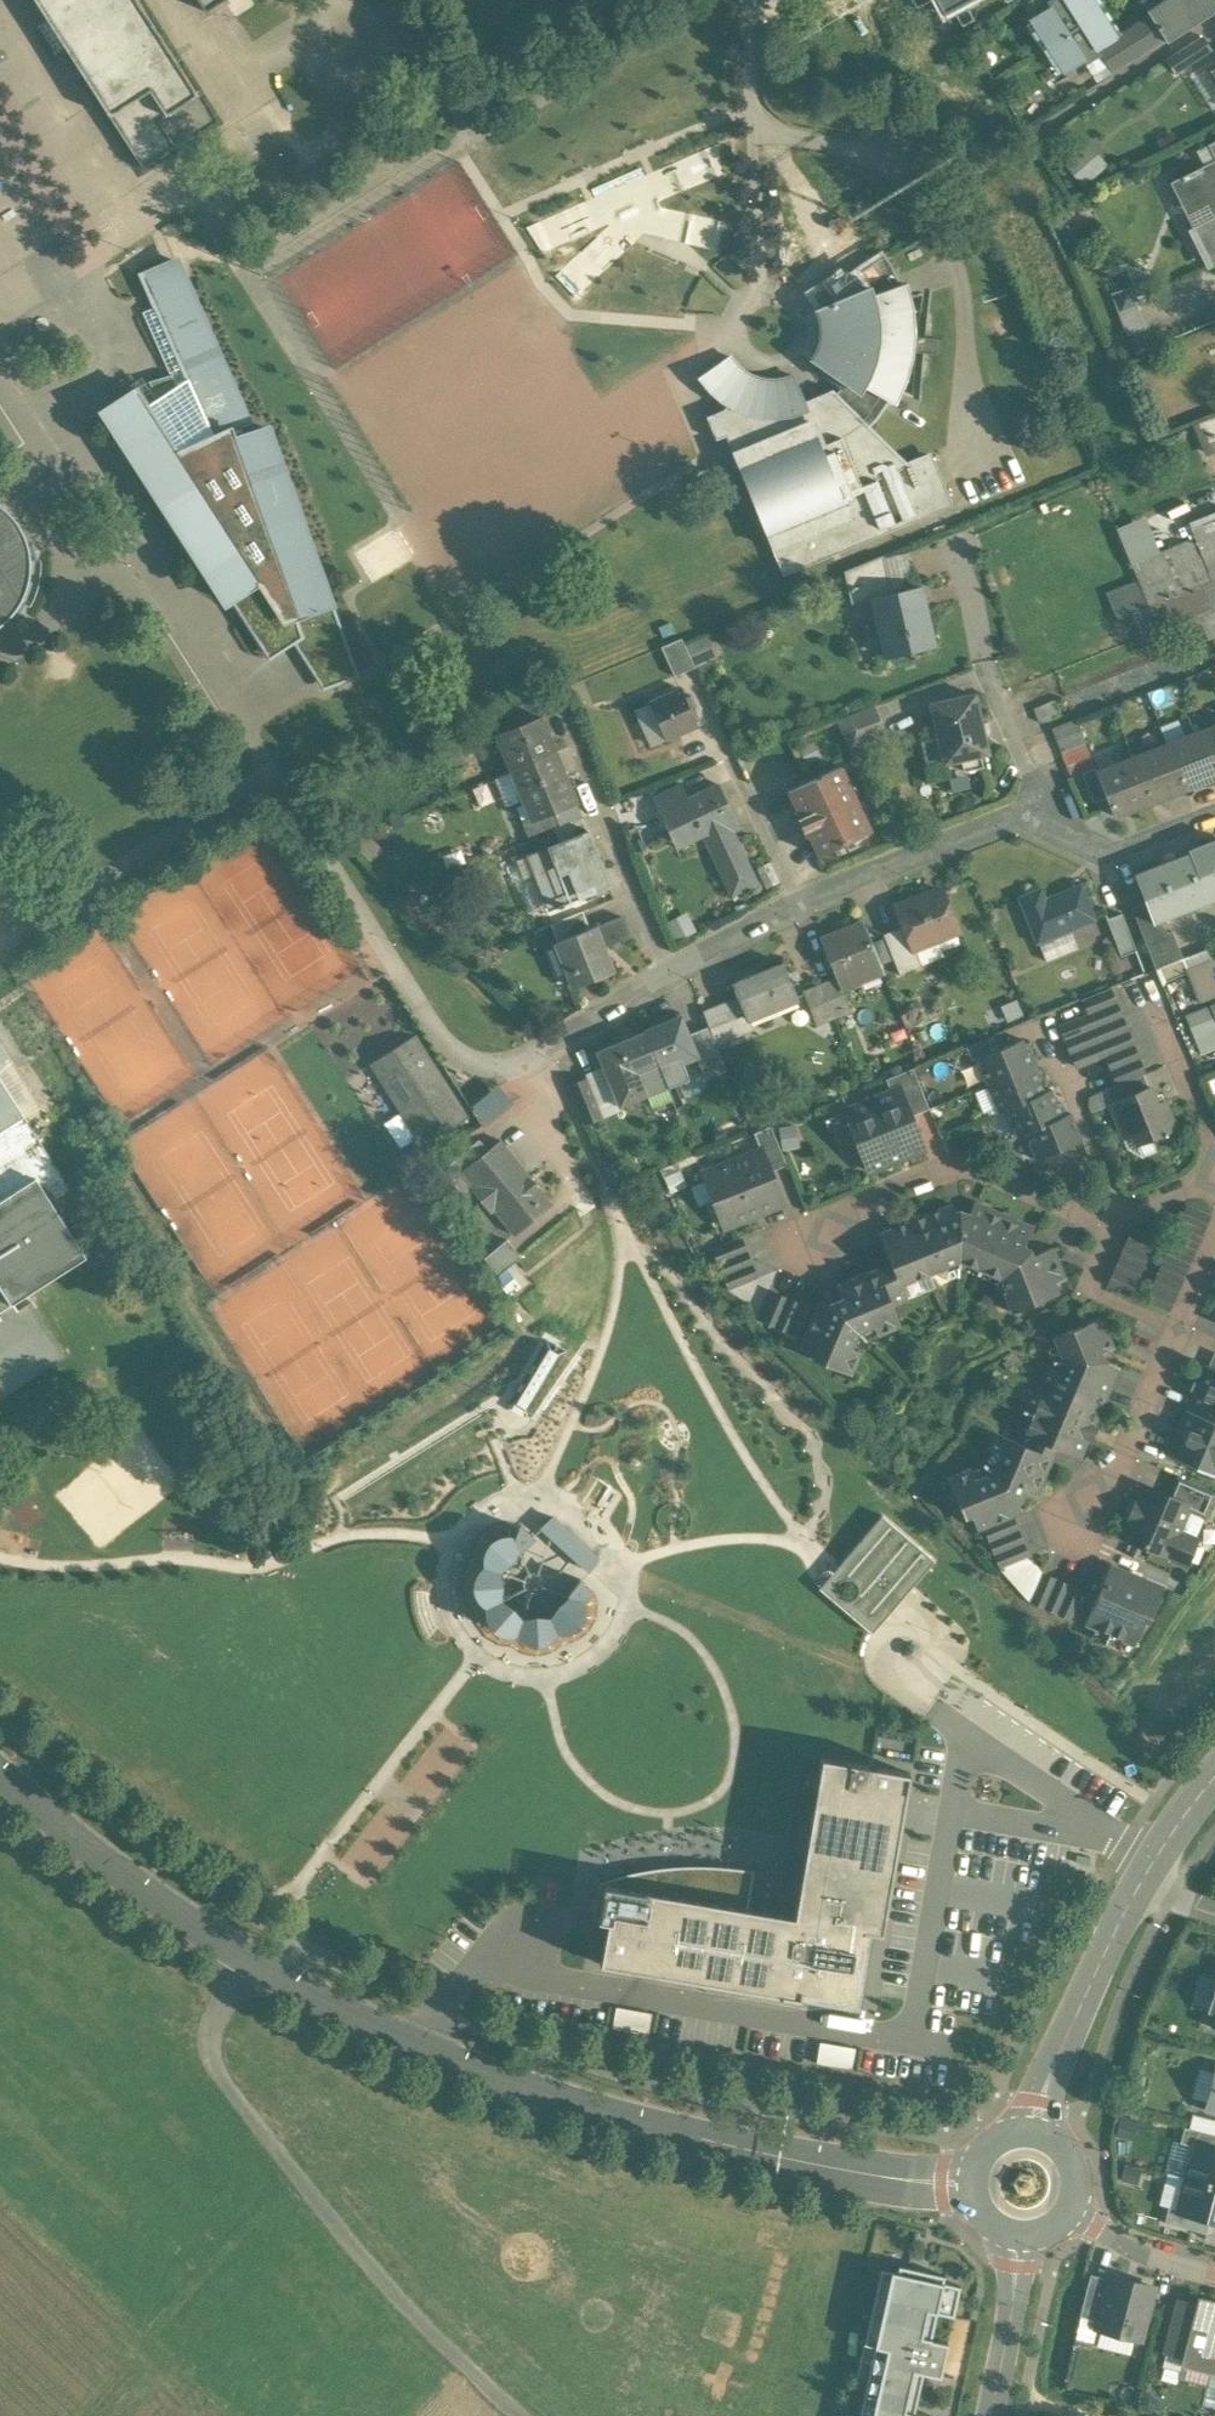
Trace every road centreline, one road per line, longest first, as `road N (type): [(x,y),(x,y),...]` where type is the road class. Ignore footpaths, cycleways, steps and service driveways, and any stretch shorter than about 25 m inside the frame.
road 1 (tertiary): [(971,2184),(889,2178),(648,2126),(414,2045),(160,1903),(0,1774)]
road 2 (residential): [(1214,1171),(1112,1221),(966,1163),(884,1194),(806,1250)]
road 3 (tertiary): [(1214,1776),(1121,1918),(1032,2131)]
road 4 (residential): [(1214,1240),(1128,1452),(1079,1517)]
road 5 (residential): [(1026,818),(1027,771),(922,544)]
road 6 (residential): [(670,968),(562,696)]
road 7 (residential): [(794,903),(1026,818)]
road 8 (residential): [(1026,818),(1113,853),(1214,813)]
road 9 (tertiary): [(1017,2236),(1011,2316),(990,2415)]
road 10 (residential): [(1214,1148),(1148,986)]
road 11 (residential): [(1070,2210),(1146,2255),(1214,2273)]
road 12 (residential): [(732,764),(794,903)]
road 13 (residential): [(548,1046),(670,968)]
road 14 (residential): [(670,968),(794,903)]

